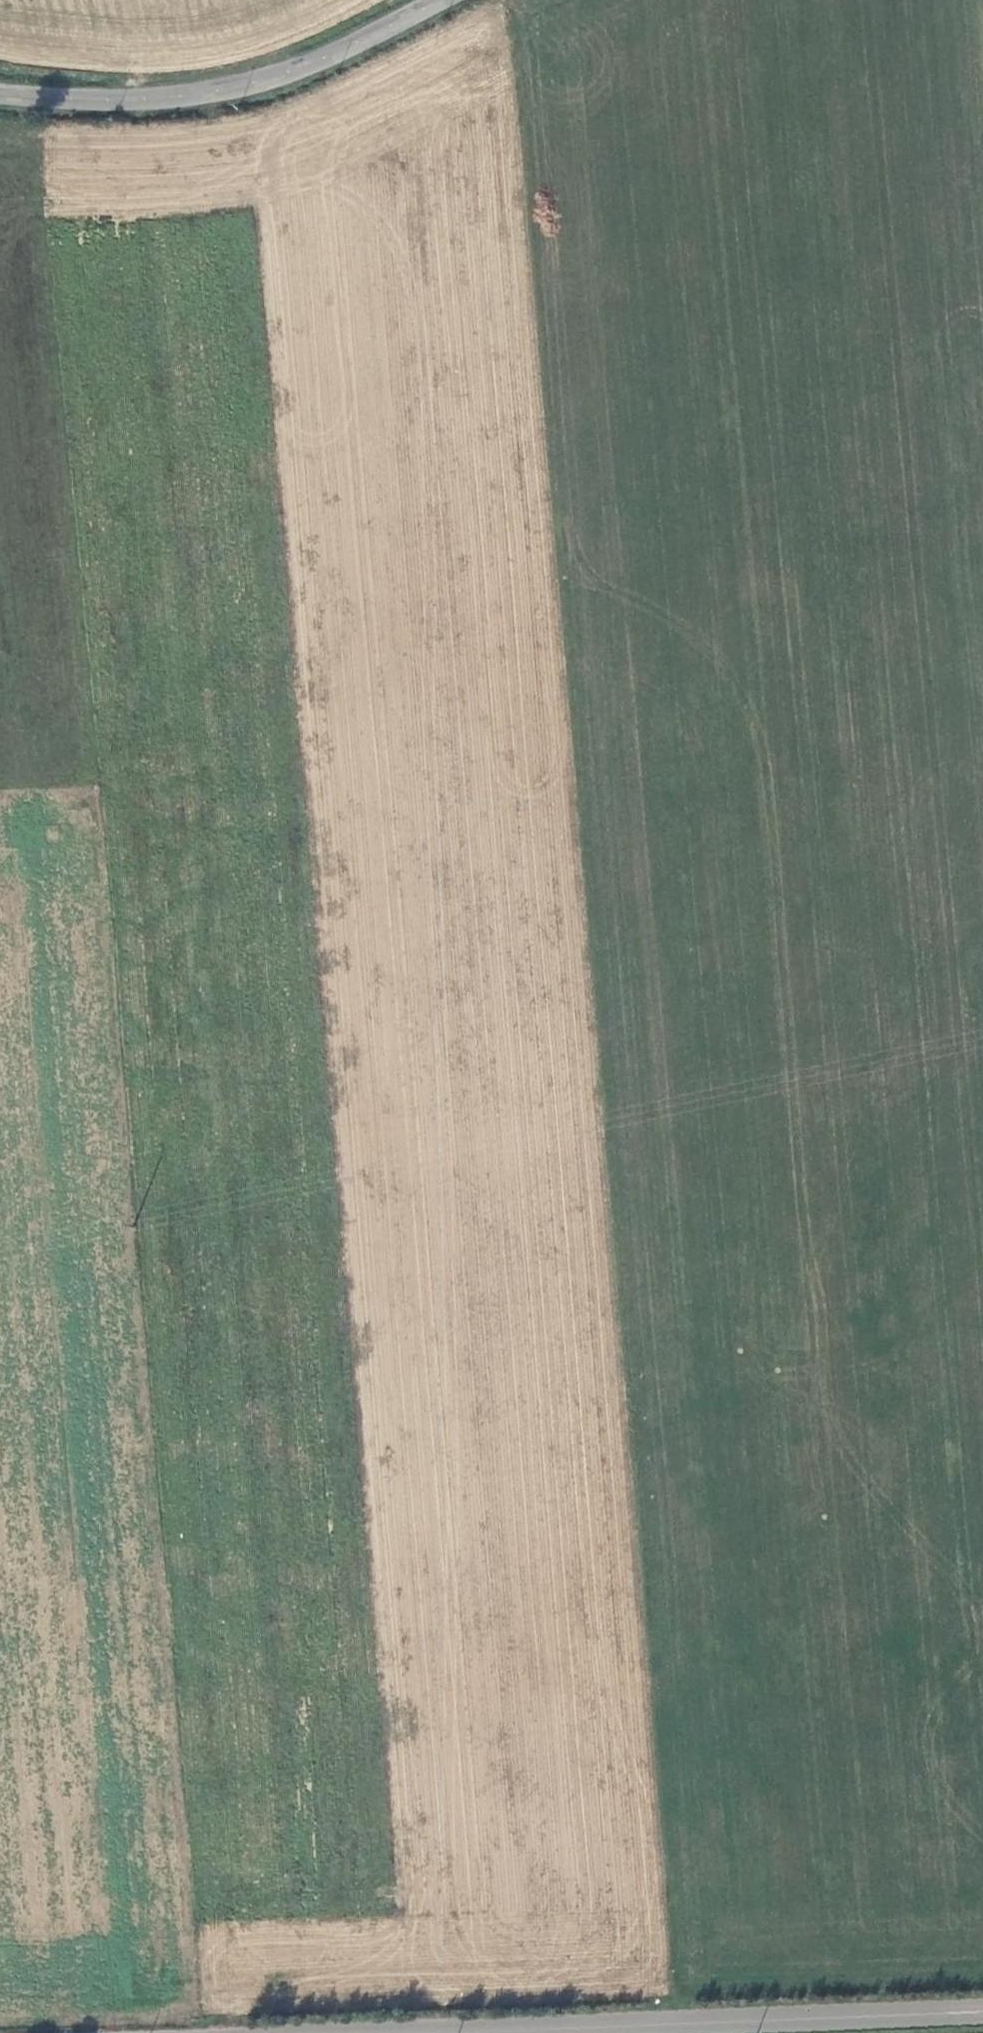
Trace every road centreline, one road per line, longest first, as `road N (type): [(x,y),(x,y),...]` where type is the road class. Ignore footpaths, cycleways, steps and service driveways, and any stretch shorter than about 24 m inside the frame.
road 1 (unclassified): [(405,2032),(982,2011)]
road 2 (unclassified): [(411,0),(309,51),(161,98),(0,95)]

